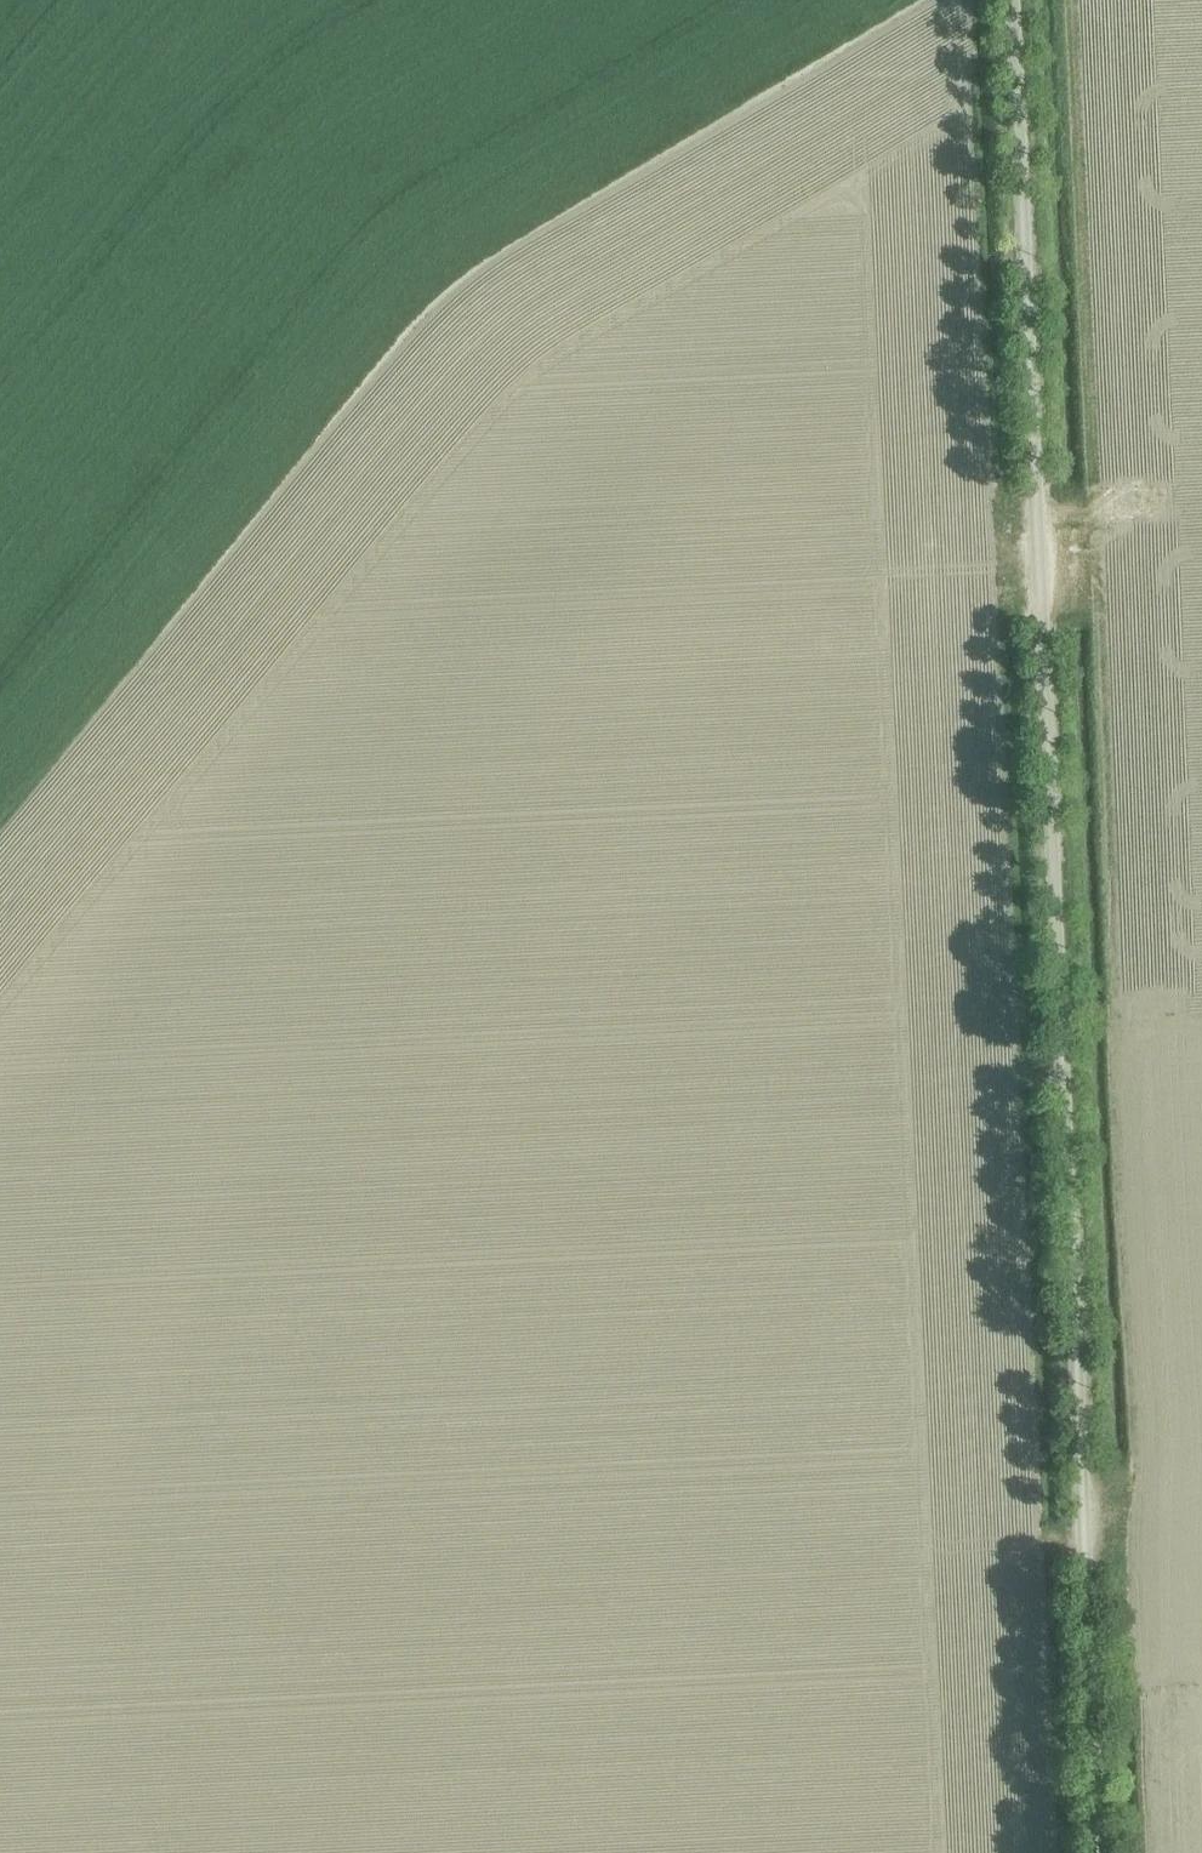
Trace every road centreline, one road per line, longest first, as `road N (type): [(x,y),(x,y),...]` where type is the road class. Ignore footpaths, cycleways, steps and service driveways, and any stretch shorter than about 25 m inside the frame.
road 1 (unclassified): [(1093,1852),(997,0)]

